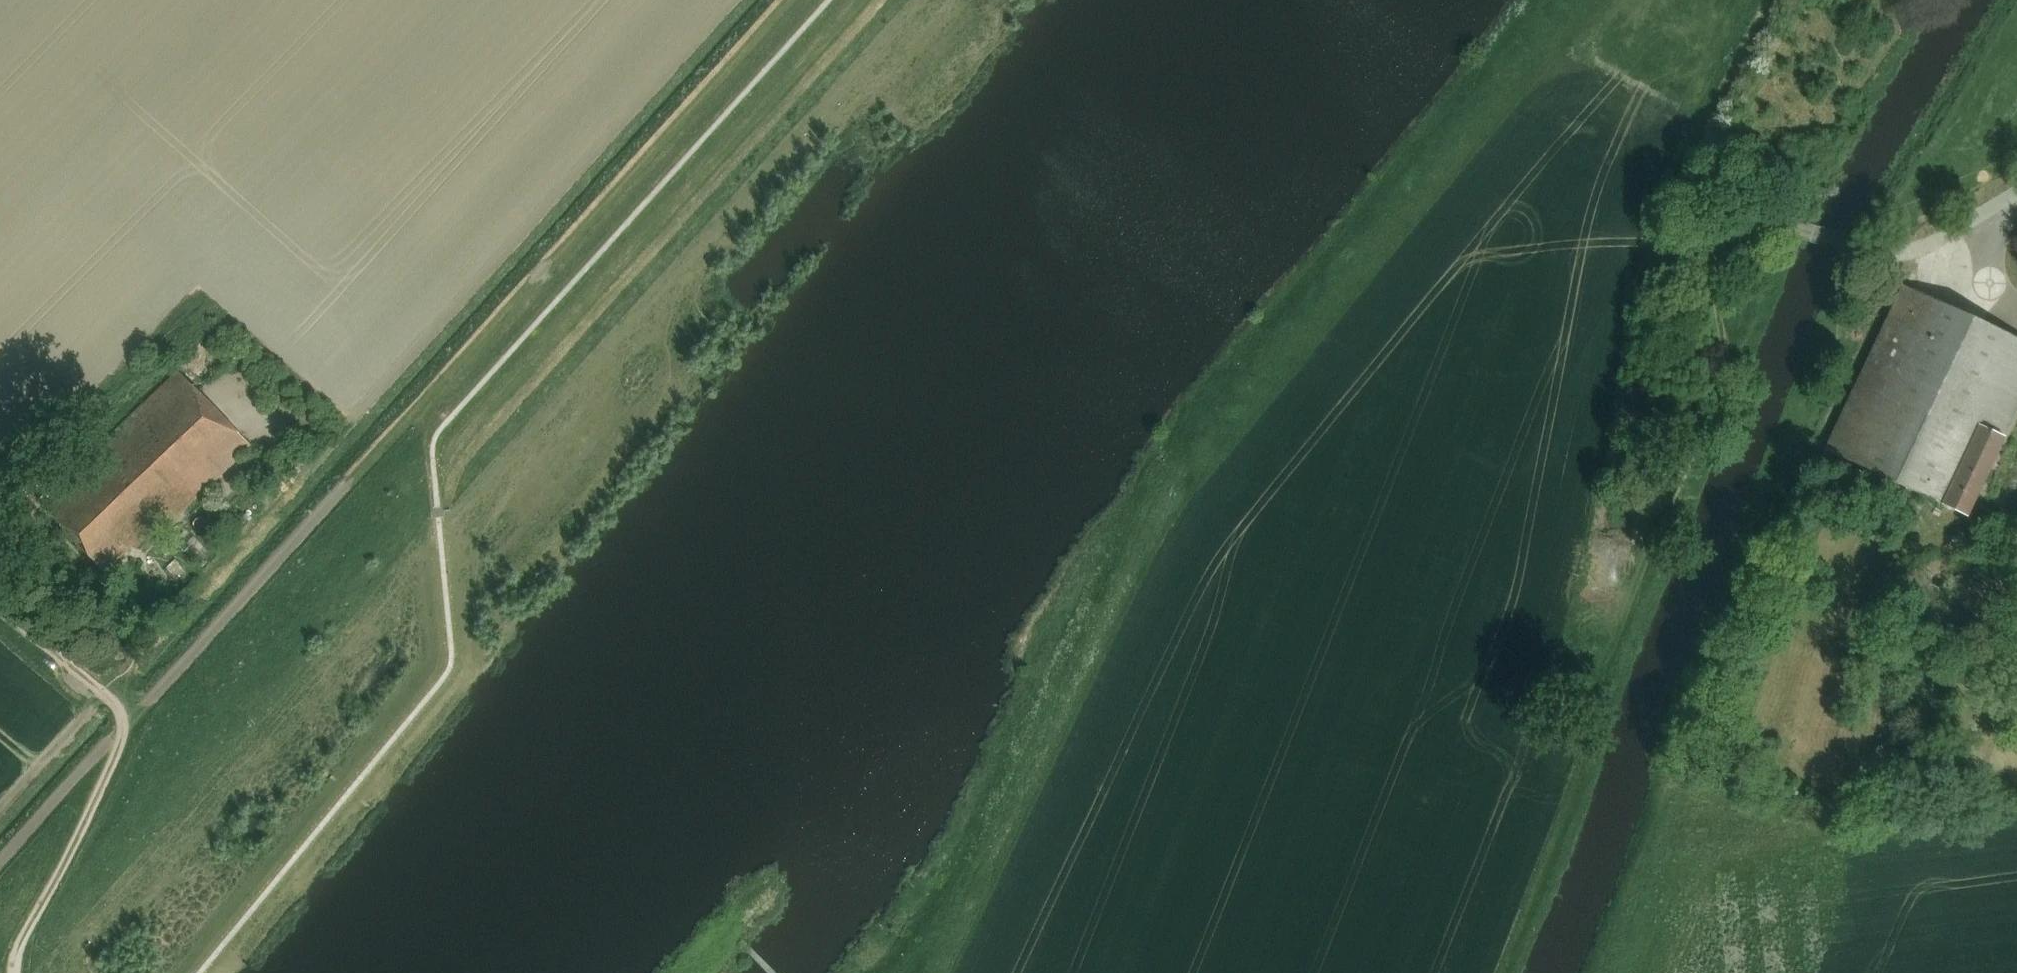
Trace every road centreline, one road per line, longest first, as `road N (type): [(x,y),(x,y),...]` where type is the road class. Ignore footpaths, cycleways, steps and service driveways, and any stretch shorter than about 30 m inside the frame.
road 1 (track): [(1739,223),(1721,253),(1718,365),(1593,690)]
road 2 (track): [(1652,210),(1657,235),(1678,244),(1739,223),(1789,225)]

